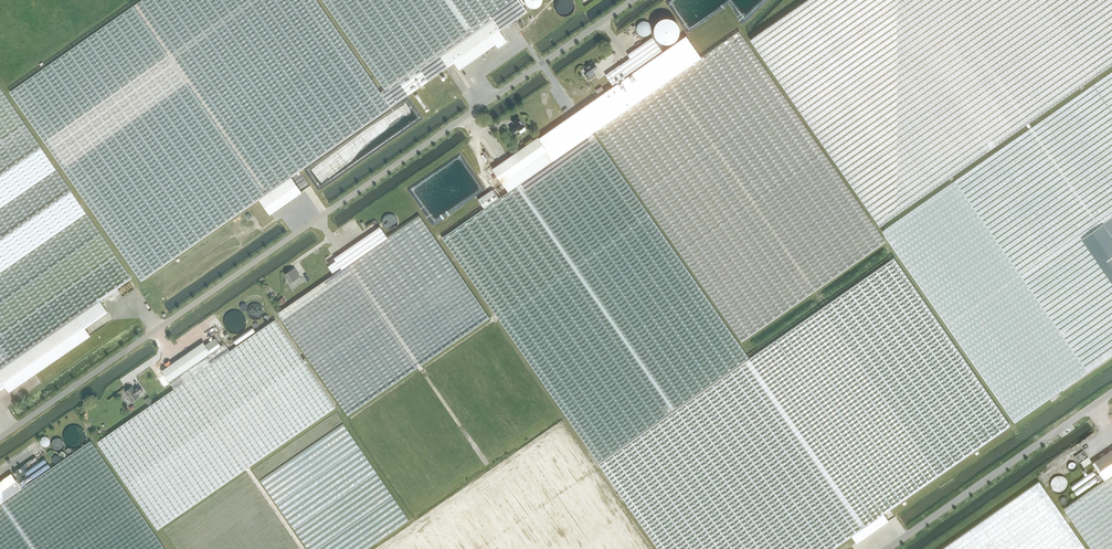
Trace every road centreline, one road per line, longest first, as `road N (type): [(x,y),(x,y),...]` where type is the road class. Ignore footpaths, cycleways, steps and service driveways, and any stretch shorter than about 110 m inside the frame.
road 1 (unclassified): [(0,437),(634,0)]
road 2 (unclassified): [(887,548),(1111,392)]

